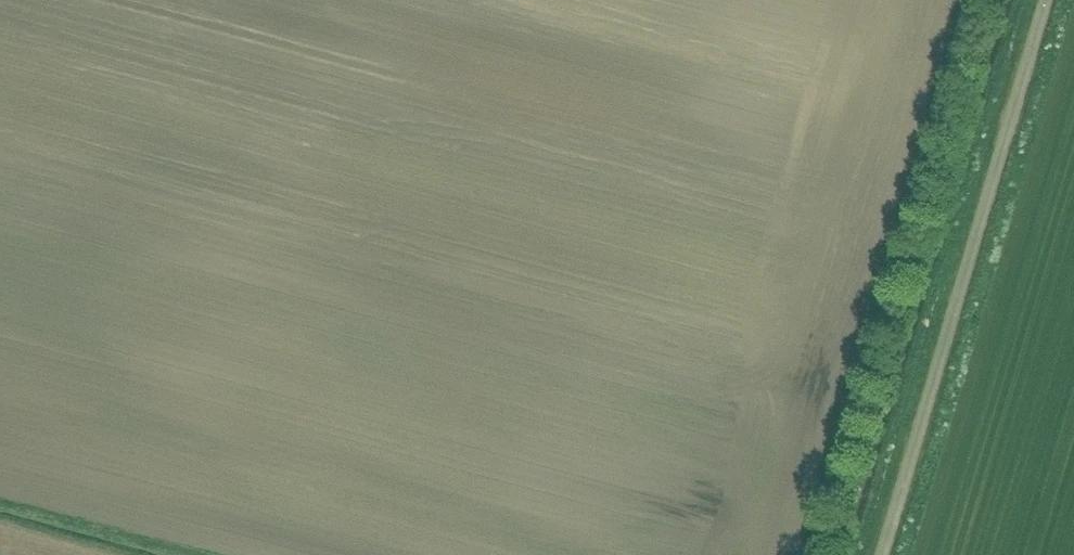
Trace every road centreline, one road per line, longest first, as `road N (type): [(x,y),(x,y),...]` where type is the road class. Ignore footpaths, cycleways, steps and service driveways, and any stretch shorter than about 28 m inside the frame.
road 1 (unclassified): [(1050,0),(886,554)]

